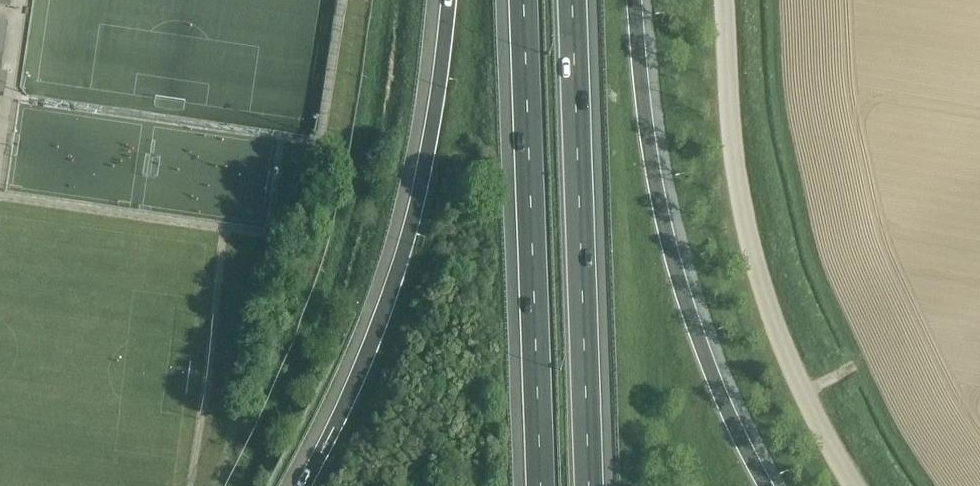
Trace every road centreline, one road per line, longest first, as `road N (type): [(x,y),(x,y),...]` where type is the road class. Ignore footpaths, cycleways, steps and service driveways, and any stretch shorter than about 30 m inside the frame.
road 1 (motorway): [(448,0),(426,159),(398,266),(373,336),(293,485)]
road 2 (unclassified): [(855,485),(787,364),(764,290),(741,192),(726,0)]
road 3 (motorway): [(765,485),(731,428),(673,275),(638,97),(631,0)]
road 4 (motorway): [(592,485),(573,0)]
road 5 (motorway): [(524,0),(542,485)]

